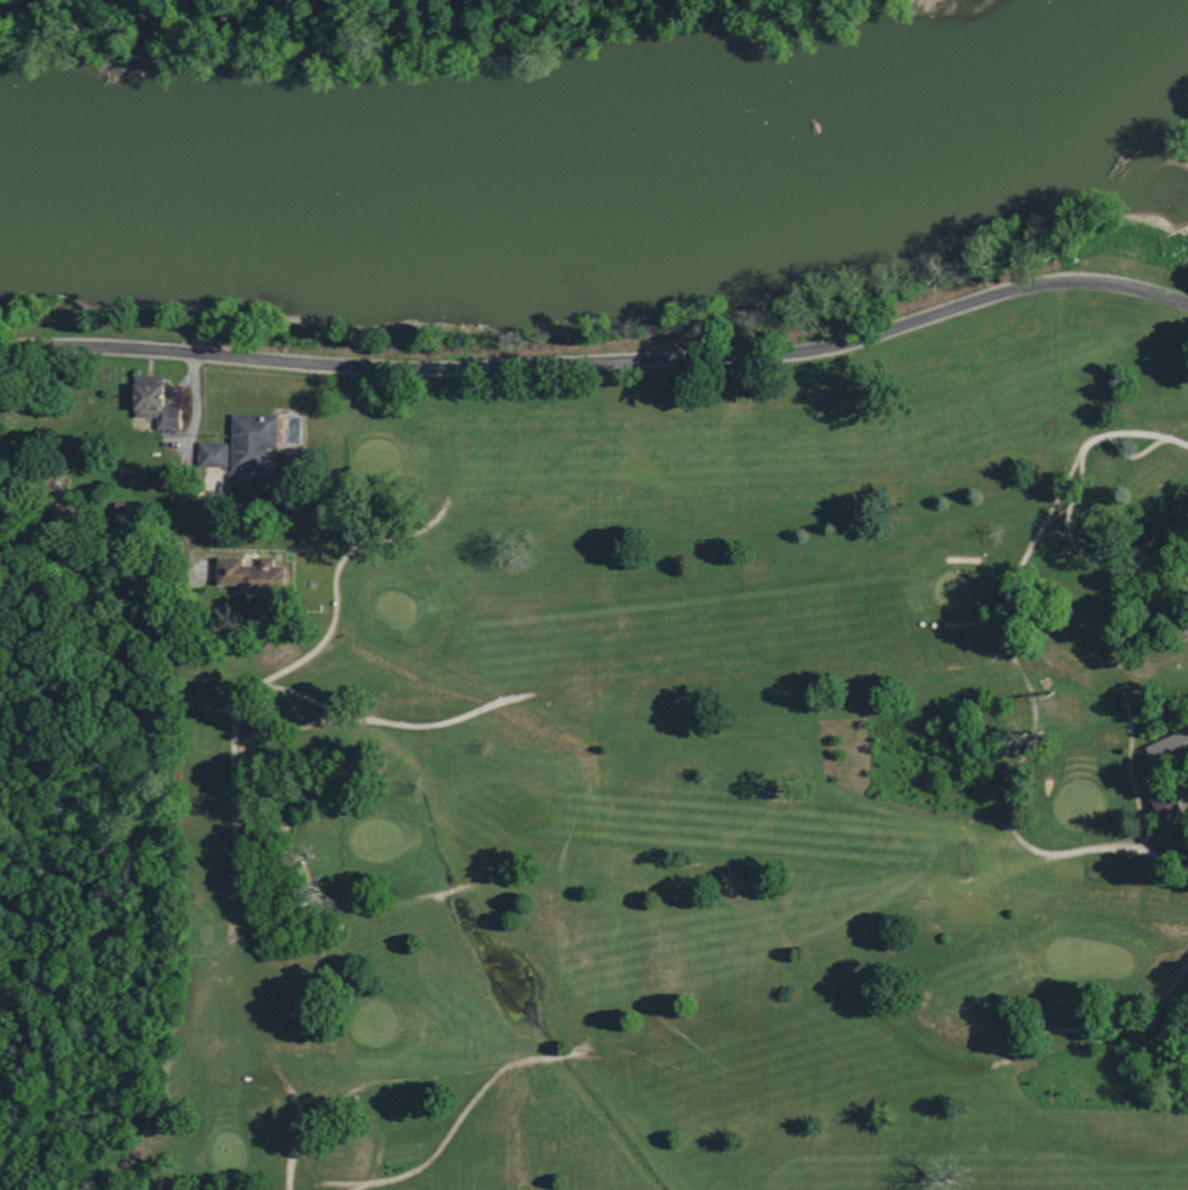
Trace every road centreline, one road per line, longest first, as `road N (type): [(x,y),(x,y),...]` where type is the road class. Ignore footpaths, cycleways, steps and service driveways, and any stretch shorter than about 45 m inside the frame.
road 1 (residential): [(0,340),(242,358),(508,364),(841,345),(1067,277),(1148,287),(1187,302)]
road 2 (residential): [(1014,645),(1021,576),(1078,459),(1096,443),(1125,437),(1187,448)]

